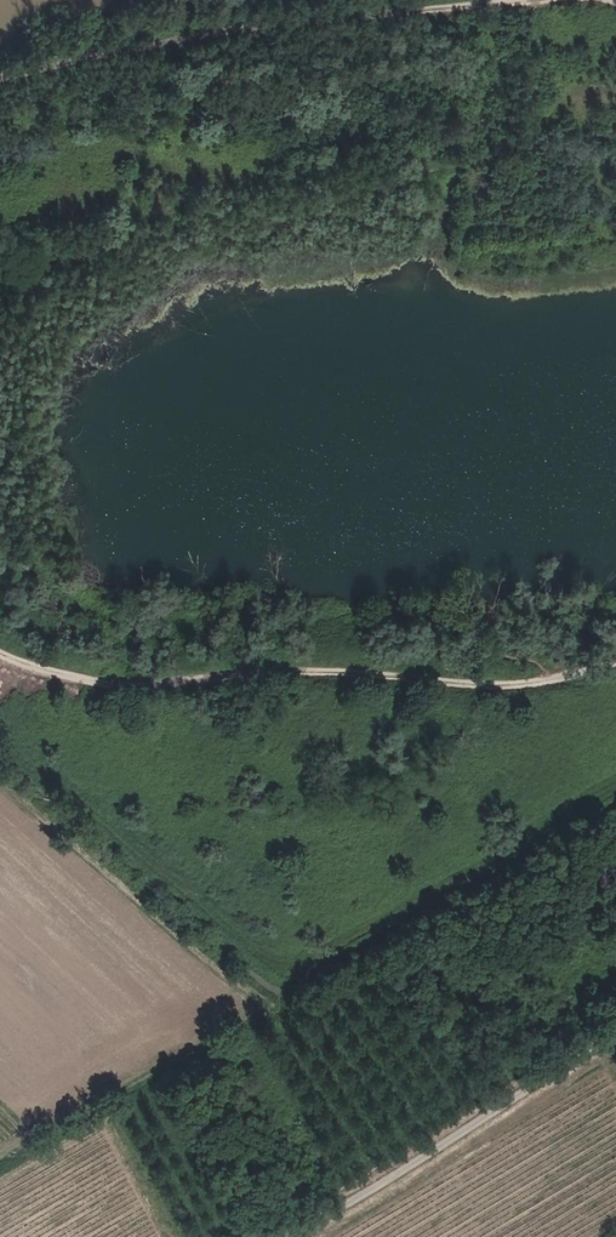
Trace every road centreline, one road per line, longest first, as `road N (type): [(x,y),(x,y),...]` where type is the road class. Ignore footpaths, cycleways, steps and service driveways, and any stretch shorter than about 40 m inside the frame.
road 1 (track): [(18,75),(111,106),(195,171),(241,189),(354,186),(495,165),(593,102),(615,60)]
road 2 (track): [(0,655),(57,676),(123,685),(316,670),(533,686),(615,661)]
road 3 (track): [(550,0),(284,24),(0,79)]
road 4 (track): [(615,1031),(285,1236)]

